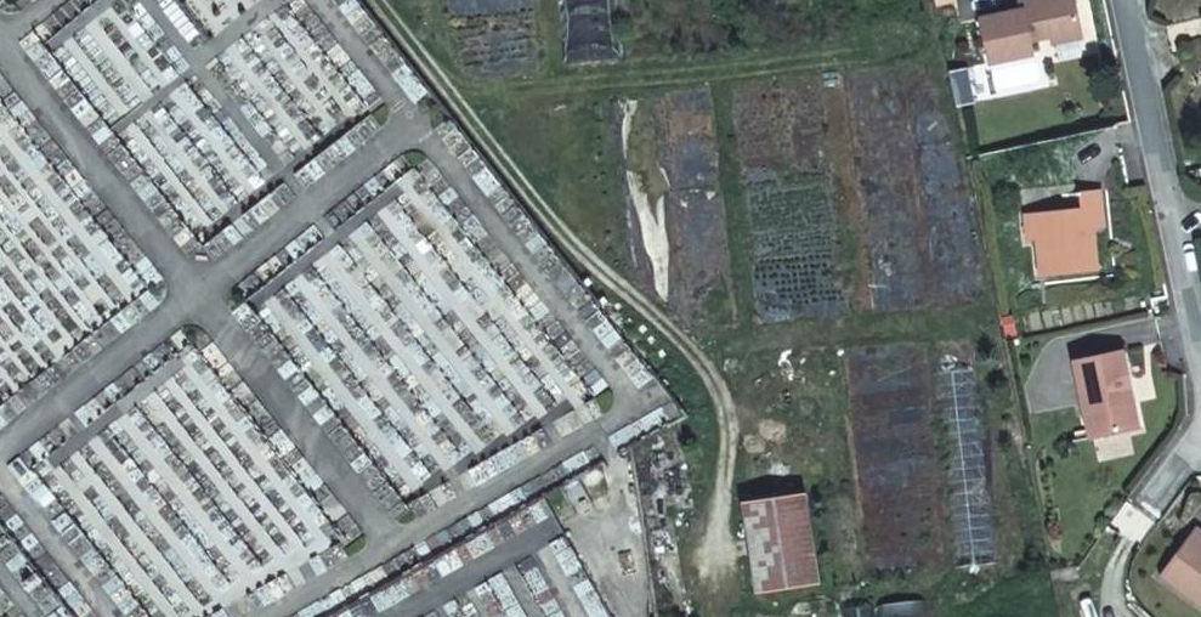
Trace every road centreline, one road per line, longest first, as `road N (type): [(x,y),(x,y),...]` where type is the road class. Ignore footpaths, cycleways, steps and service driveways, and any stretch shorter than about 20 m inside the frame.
road 1 (track): [(386,0),(600,261),(723,386)]
road 2 (residential): [(1126,0),(1200,392)]

